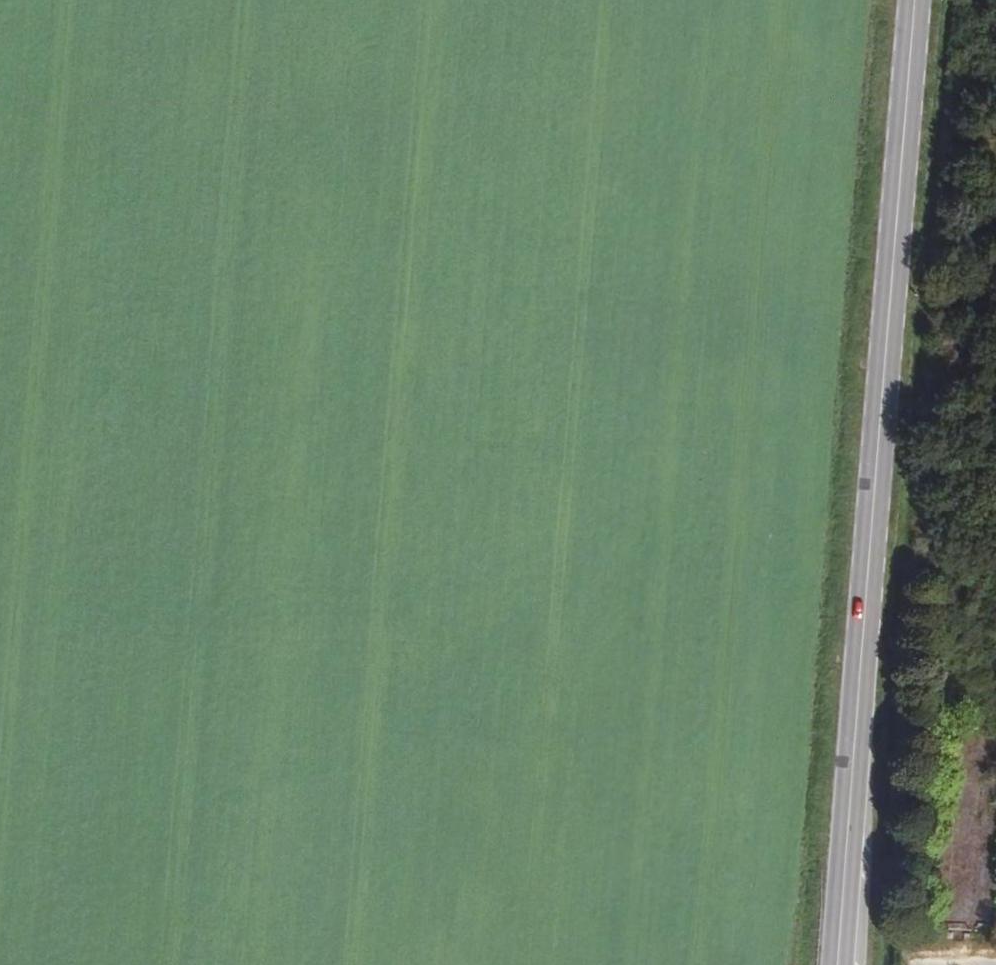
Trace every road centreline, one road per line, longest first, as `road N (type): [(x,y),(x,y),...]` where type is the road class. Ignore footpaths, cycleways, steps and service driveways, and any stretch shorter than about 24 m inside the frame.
road 1 (secondary): [(843,964),(917,0)]

